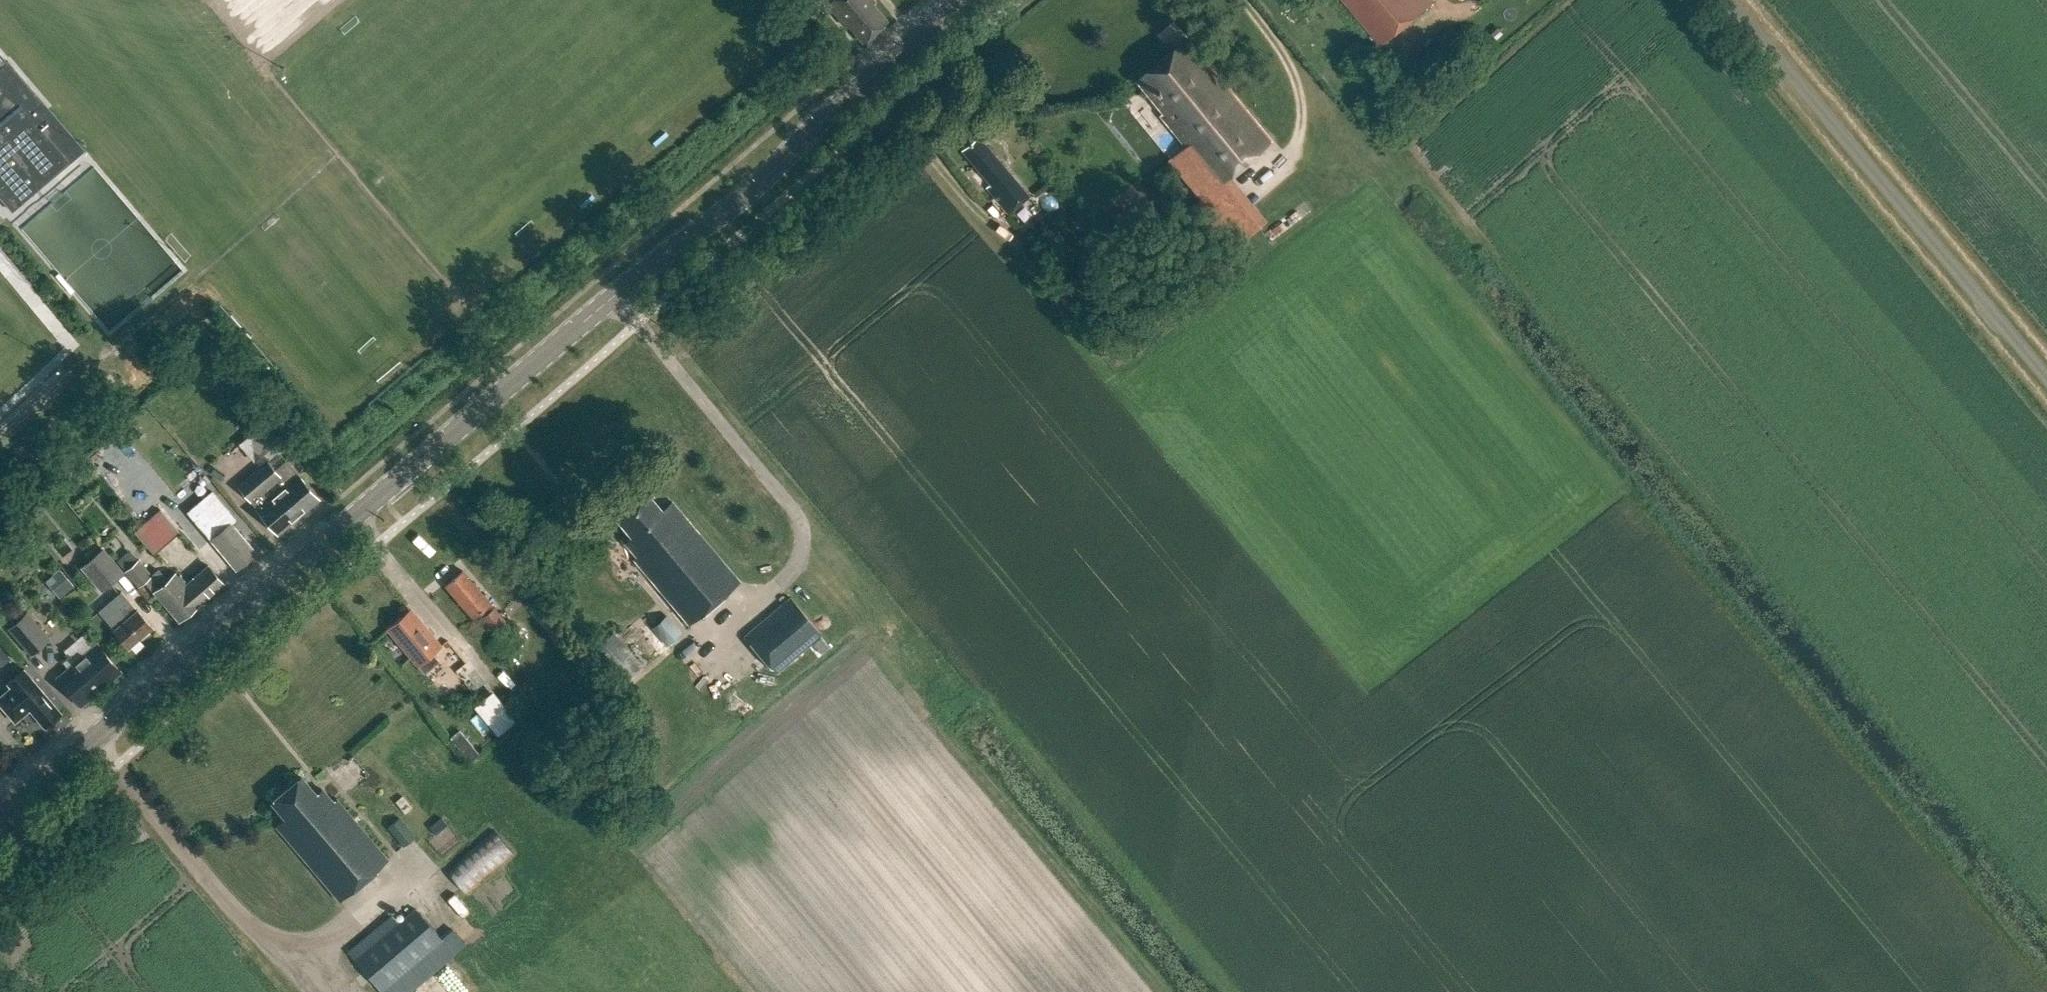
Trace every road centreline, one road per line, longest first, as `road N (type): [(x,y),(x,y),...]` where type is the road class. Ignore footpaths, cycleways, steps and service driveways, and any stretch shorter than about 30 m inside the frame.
road 1 (tertiary): [(0,816),(959,0)]
road 2 (unclassified): [(2046,375),(1729,0)]

